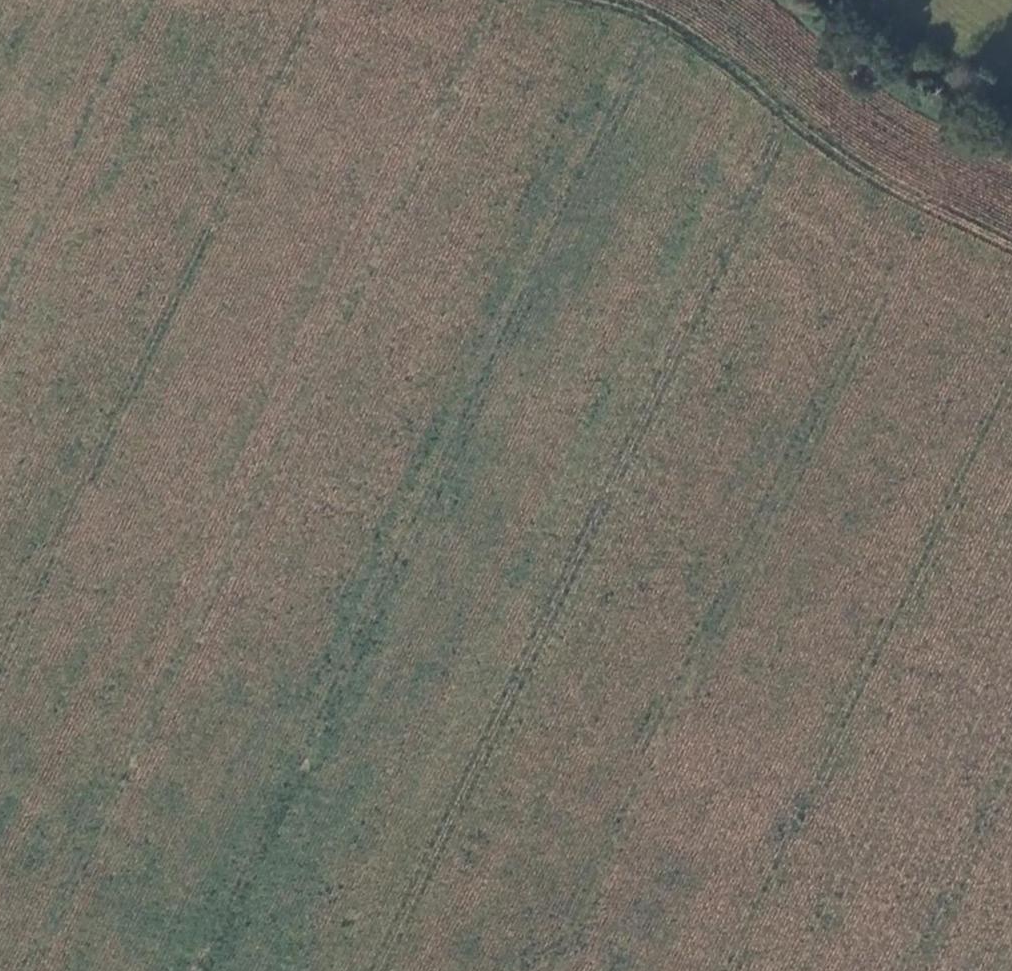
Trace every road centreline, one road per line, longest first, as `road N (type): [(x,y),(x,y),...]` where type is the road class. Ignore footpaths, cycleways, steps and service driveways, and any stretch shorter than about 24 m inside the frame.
road 1 (track): [(822,0),(1011,108)]

